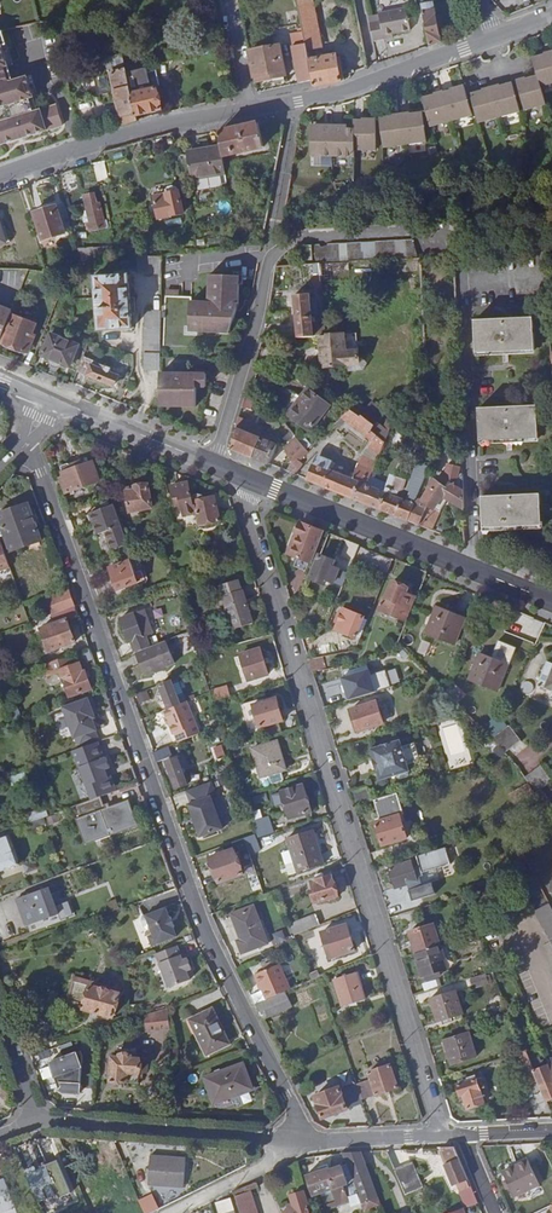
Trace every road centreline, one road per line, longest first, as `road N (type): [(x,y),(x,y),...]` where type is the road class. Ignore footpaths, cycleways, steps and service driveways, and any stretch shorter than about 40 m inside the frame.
road 1 (unclassified): [(307,1141),(204,927),(26,441)]
road 2 (residential): [(213,463),(268,255),(294,237),(450,232),(460,244),(465,282),(473,570)]
road 3 (unclassified): [(443,1133),(252,513),(249,479)]
road 4 (unclassified): [(250,108),(125,133),(0,174)]
road 5 (unclassified): [(285,1140),(30,1118)]
road 6 (unclassified): [(490,37),(298,102),(250,108)]
road 7 (secondary): [(249,479),(473,570)]
road 8 (secondary): [(49,402),(213,463)]
road 9 (unclassified): [(285,1140),(266,1161),(165,1212)]
road 10 (unclassified): [(443,1133),(307,1141)]

